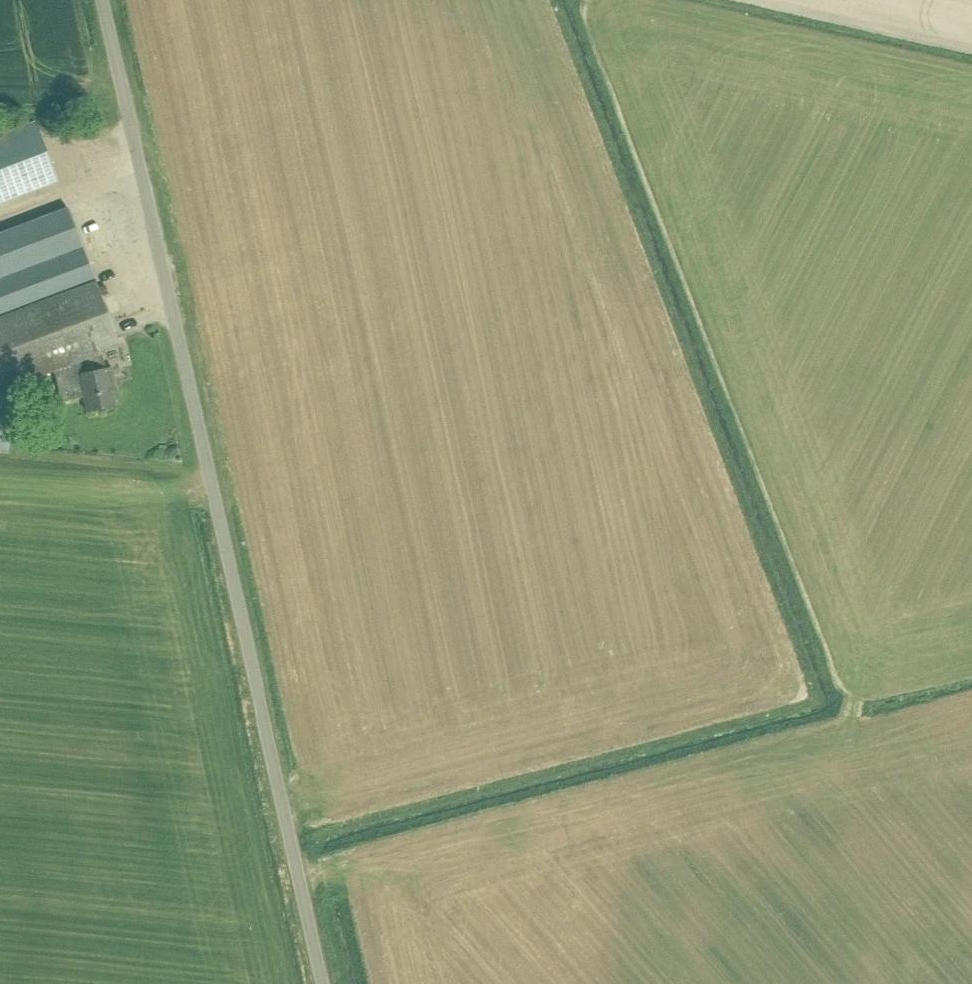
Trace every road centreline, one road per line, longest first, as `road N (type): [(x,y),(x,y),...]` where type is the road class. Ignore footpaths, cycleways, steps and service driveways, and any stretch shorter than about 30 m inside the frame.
road 1 (unclassified): [(325,983),(102,0)]

